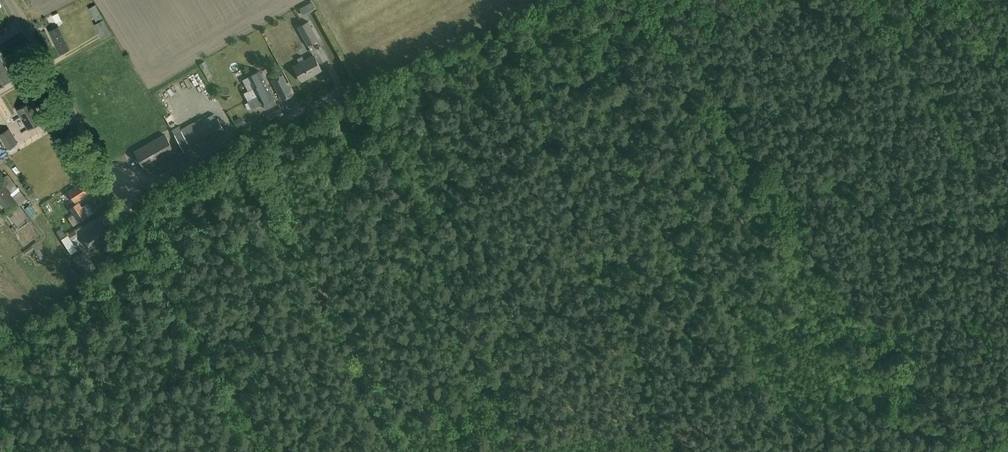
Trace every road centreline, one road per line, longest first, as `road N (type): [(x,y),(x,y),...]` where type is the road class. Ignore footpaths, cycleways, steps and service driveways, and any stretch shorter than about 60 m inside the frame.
road 1 (residential): [(351,82),(125,206),(9,0)]
road 2 (track): [(125,206),(271,451)]
road 3 (track): [(0,347),(149,253)]

